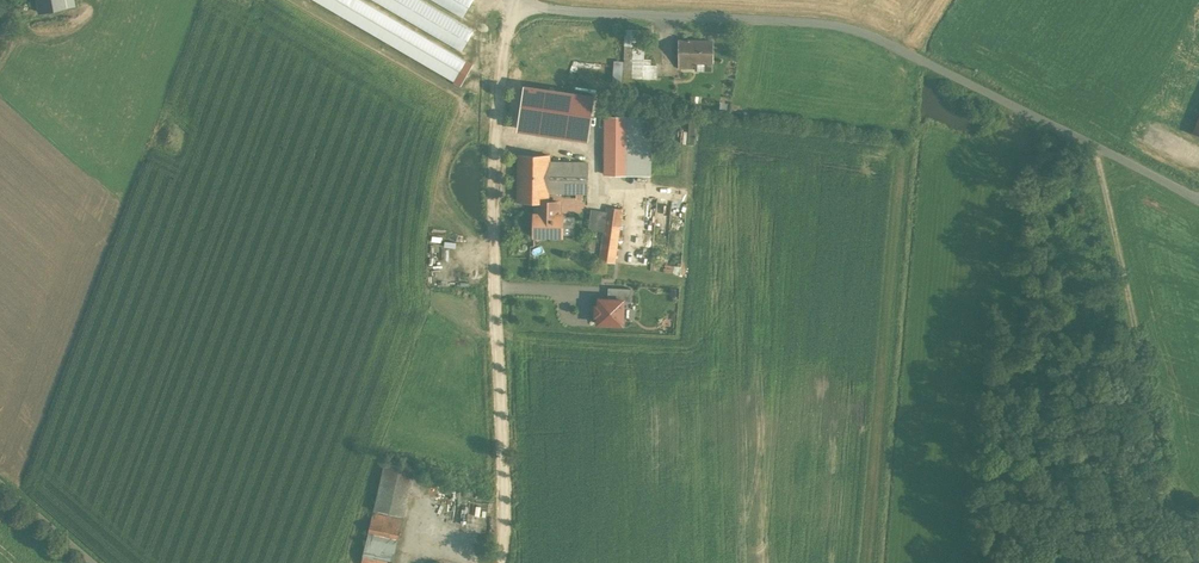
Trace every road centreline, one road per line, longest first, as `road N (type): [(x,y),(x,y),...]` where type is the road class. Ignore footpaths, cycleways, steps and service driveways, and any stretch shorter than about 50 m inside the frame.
road 1 (unclassified): [(1198,200),(858,27),(585,11),(527,0)]
road 2 (unclassified): [(516,0),(494,186),(512,508),(504,562)]
road 3 (track): [(1094,146),(1185,537)]
road 4 (unclassified): [(89,562),(0,476)]

